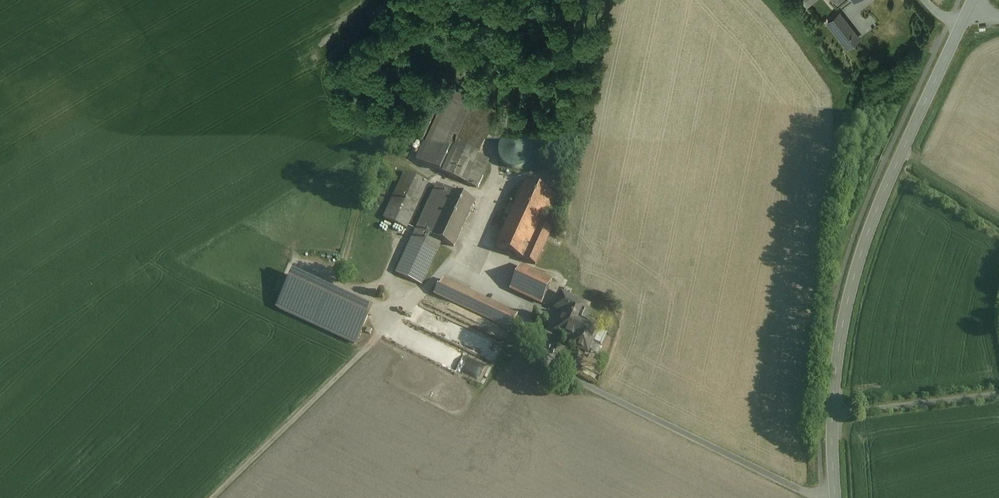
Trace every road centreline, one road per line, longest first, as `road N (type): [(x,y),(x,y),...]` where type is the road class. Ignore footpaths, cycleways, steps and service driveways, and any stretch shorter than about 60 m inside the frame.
road 1 (tertiary): [(962,23),(877,207),(852,283),(832,411),(835,497)]
road 2 (track): [(448,262),(213,497)]

